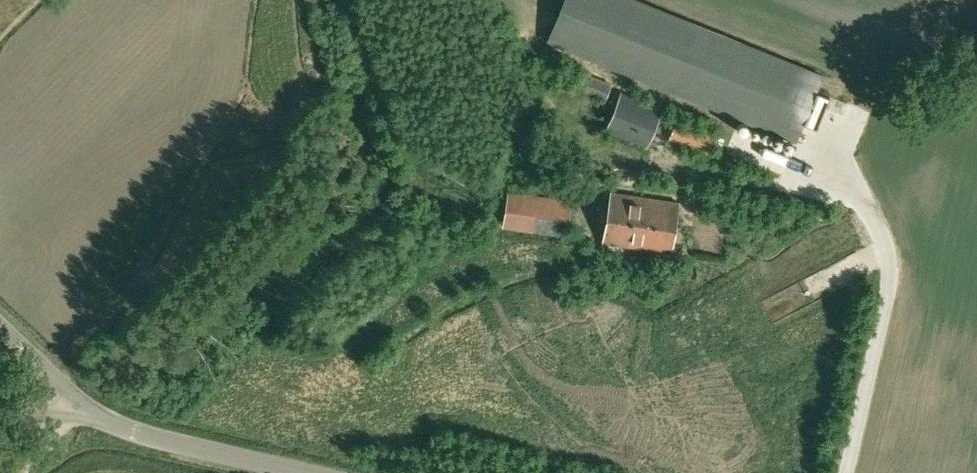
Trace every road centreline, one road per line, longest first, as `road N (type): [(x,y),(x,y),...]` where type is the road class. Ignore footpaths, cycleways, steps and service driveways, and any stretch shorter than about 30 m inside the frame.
road 1 (unclassified): [(325,472),(73,417)]
road 2 (unclassified): [(73,417),(39,361),(0,323)]

